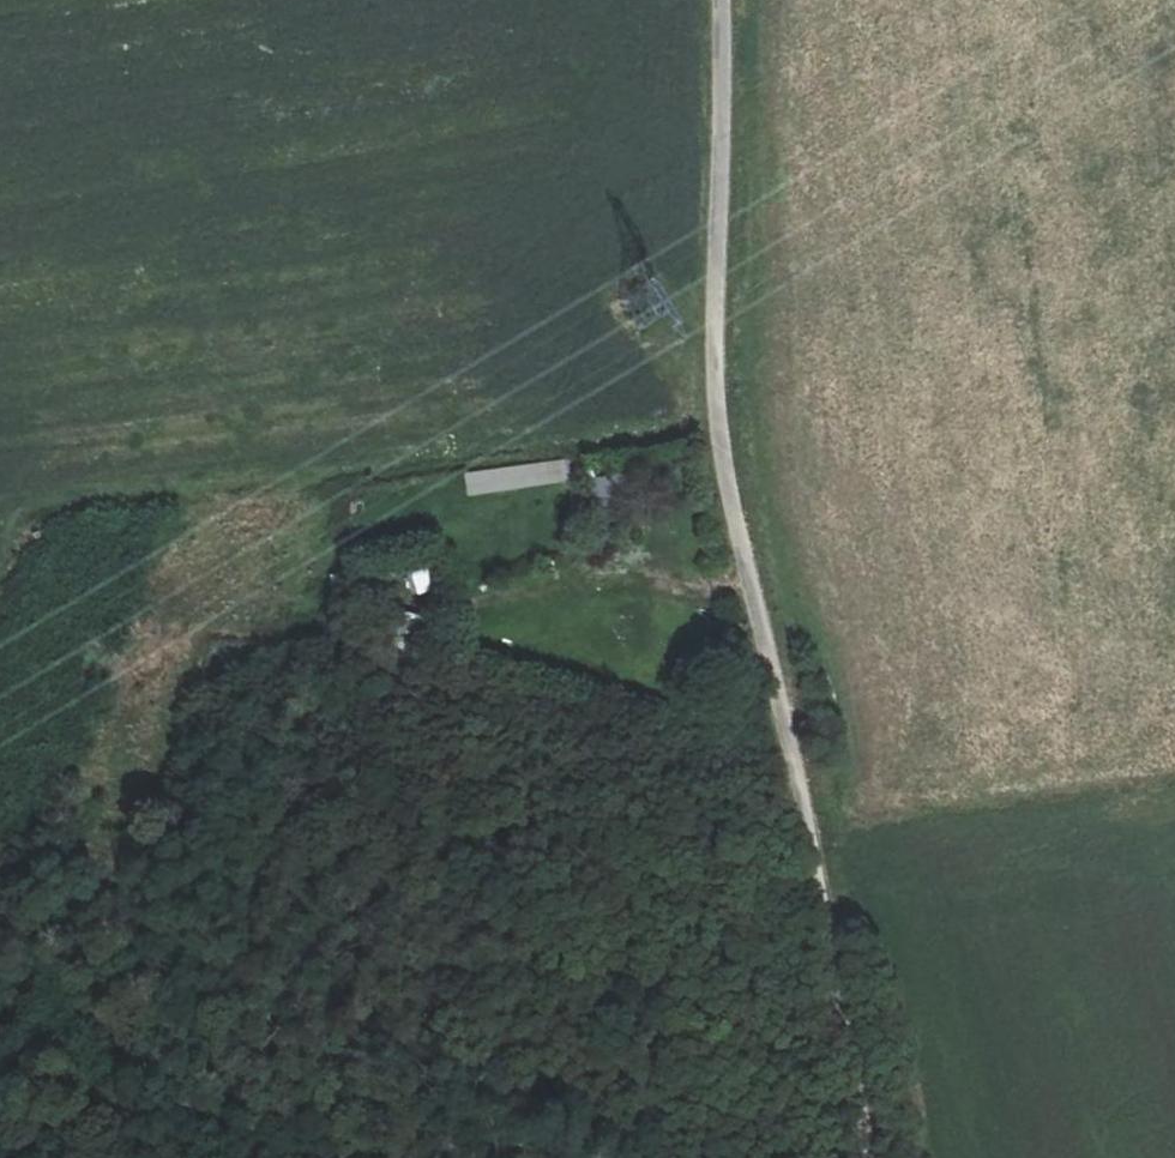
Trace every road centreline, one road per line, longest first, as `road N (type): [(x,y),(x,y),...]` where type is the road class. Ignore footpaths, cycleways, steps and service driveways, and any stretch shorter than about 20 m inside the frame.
road 1 (unclassified): [(869,1157),(722,437),(723,0)]

